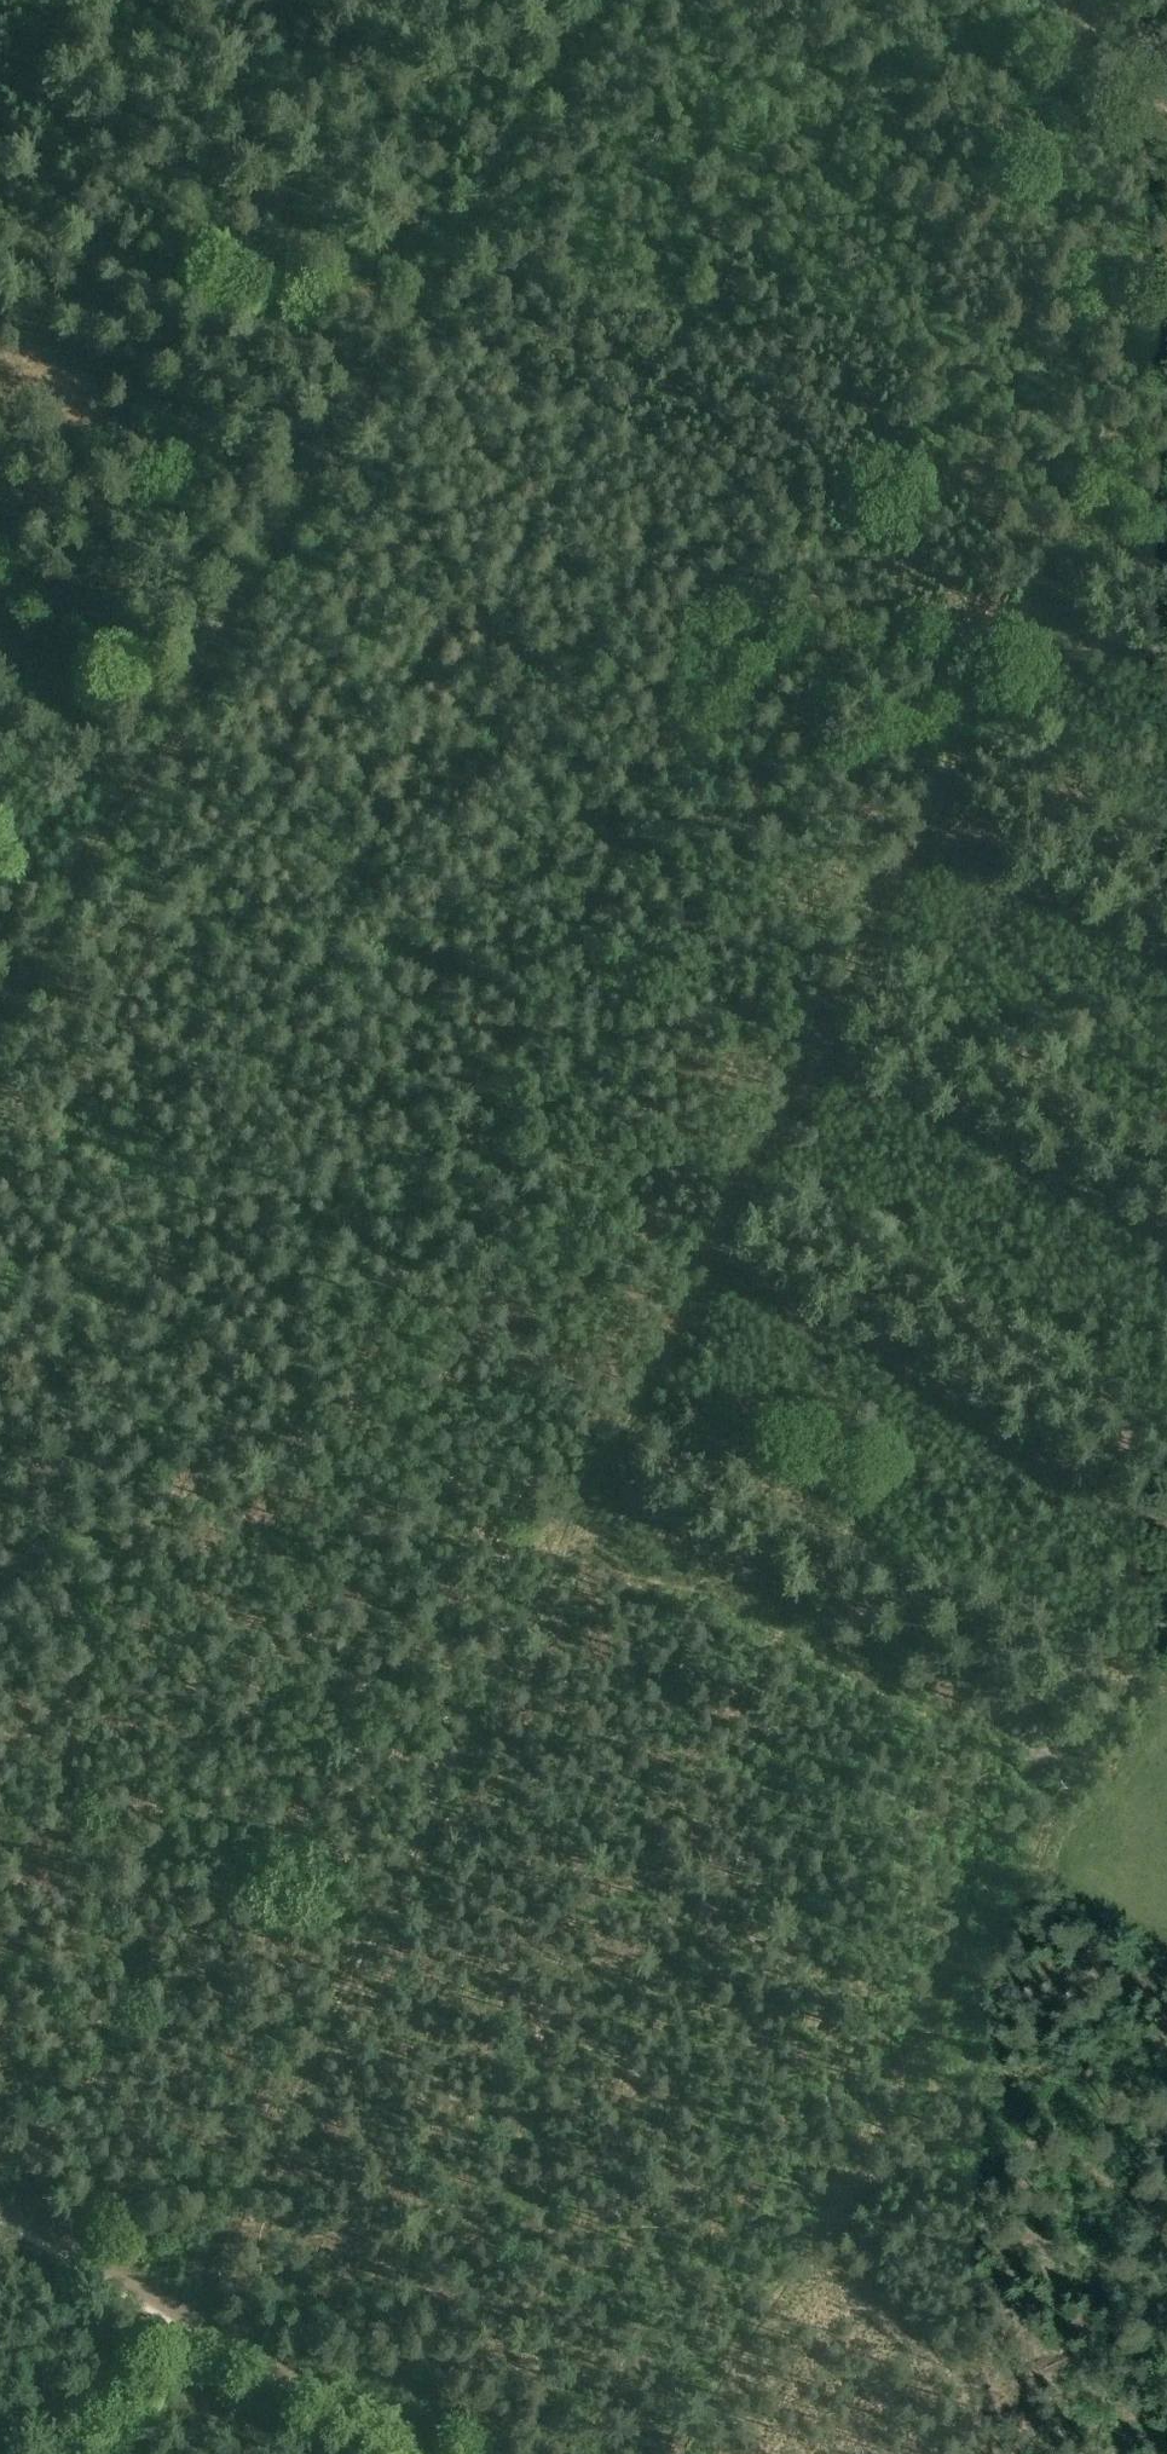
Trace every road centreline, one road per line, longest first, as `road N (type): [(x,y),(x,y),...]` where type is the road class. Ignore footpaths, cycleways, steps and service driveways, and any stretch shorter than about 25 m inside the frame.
road 1 (track): [(426,2453),(0,2204)]
road 2 (track): [(1061,0),(1166,65)]

